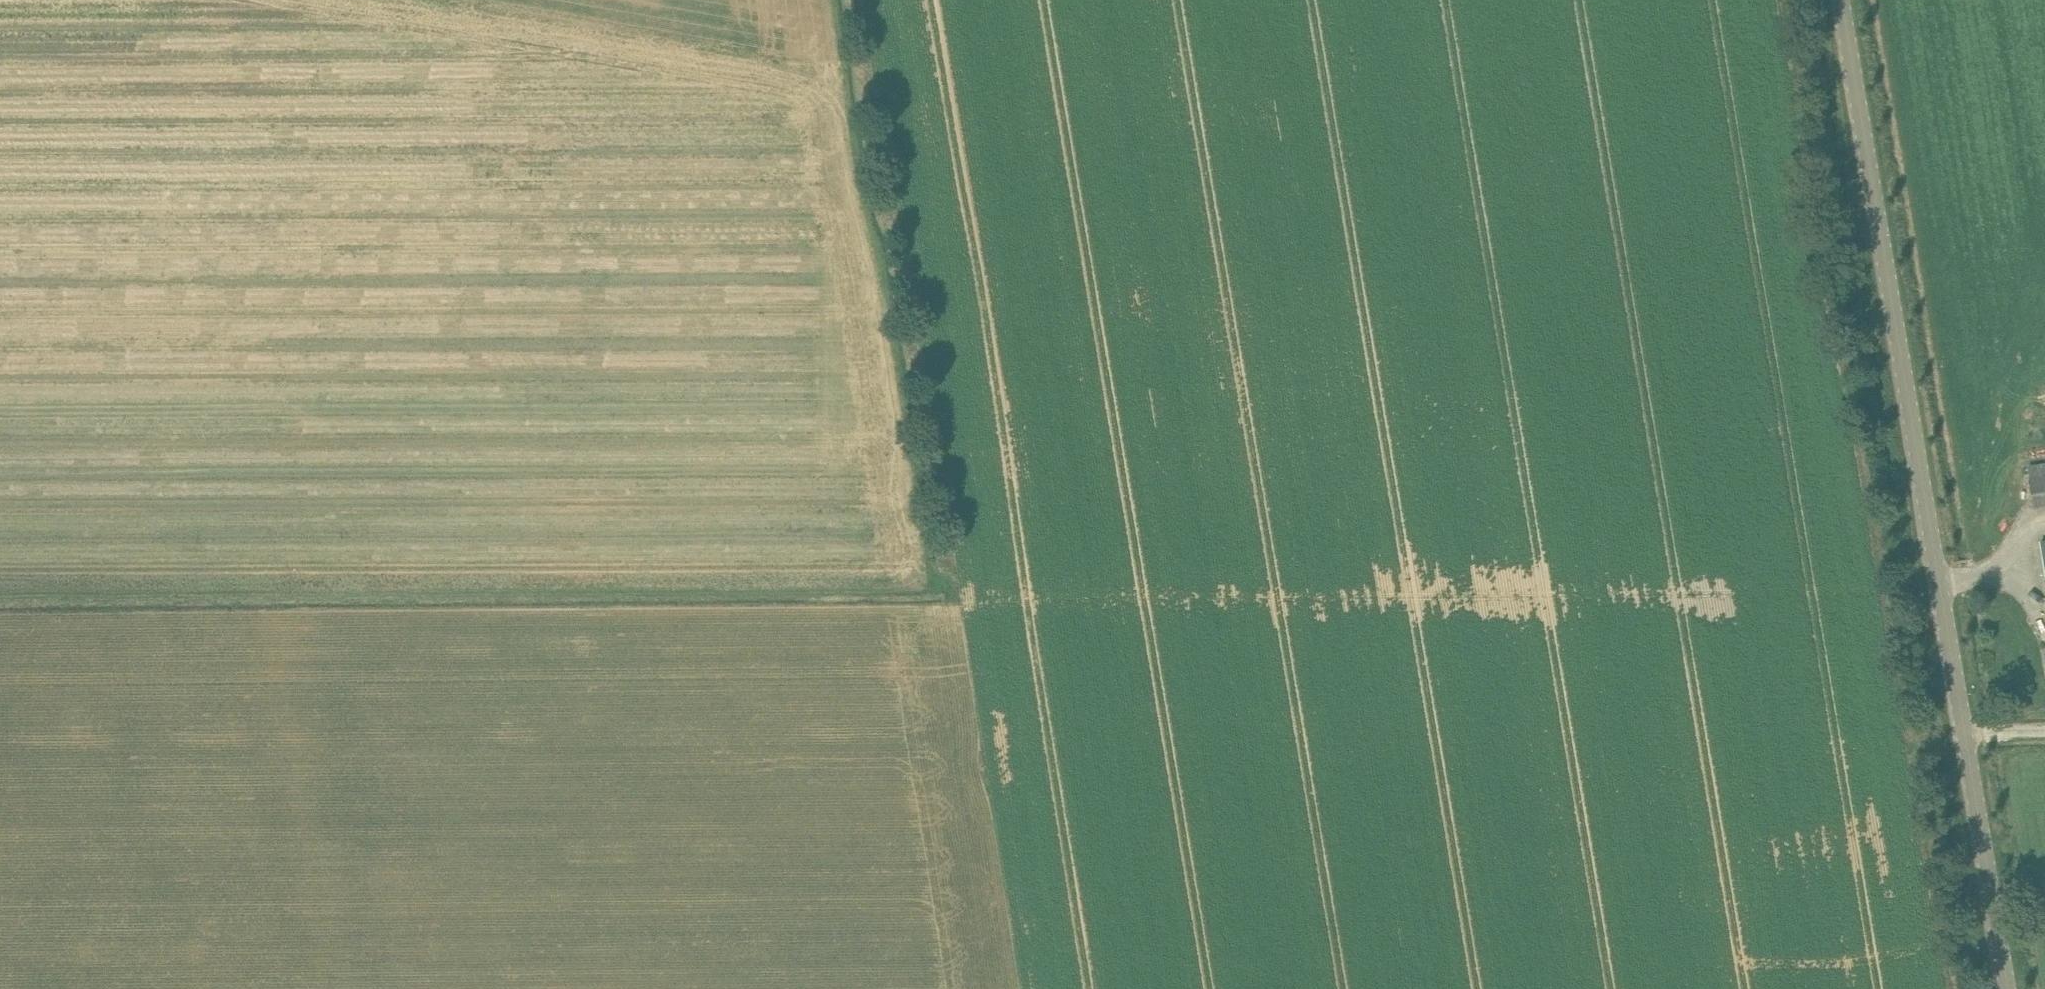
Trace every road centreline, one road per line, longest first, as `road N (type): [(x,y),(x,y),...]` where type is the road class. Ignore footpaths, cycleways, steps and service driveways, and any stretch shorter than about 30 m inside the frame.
road 1 (tertiary): [(2001,988),(1839,0)]

